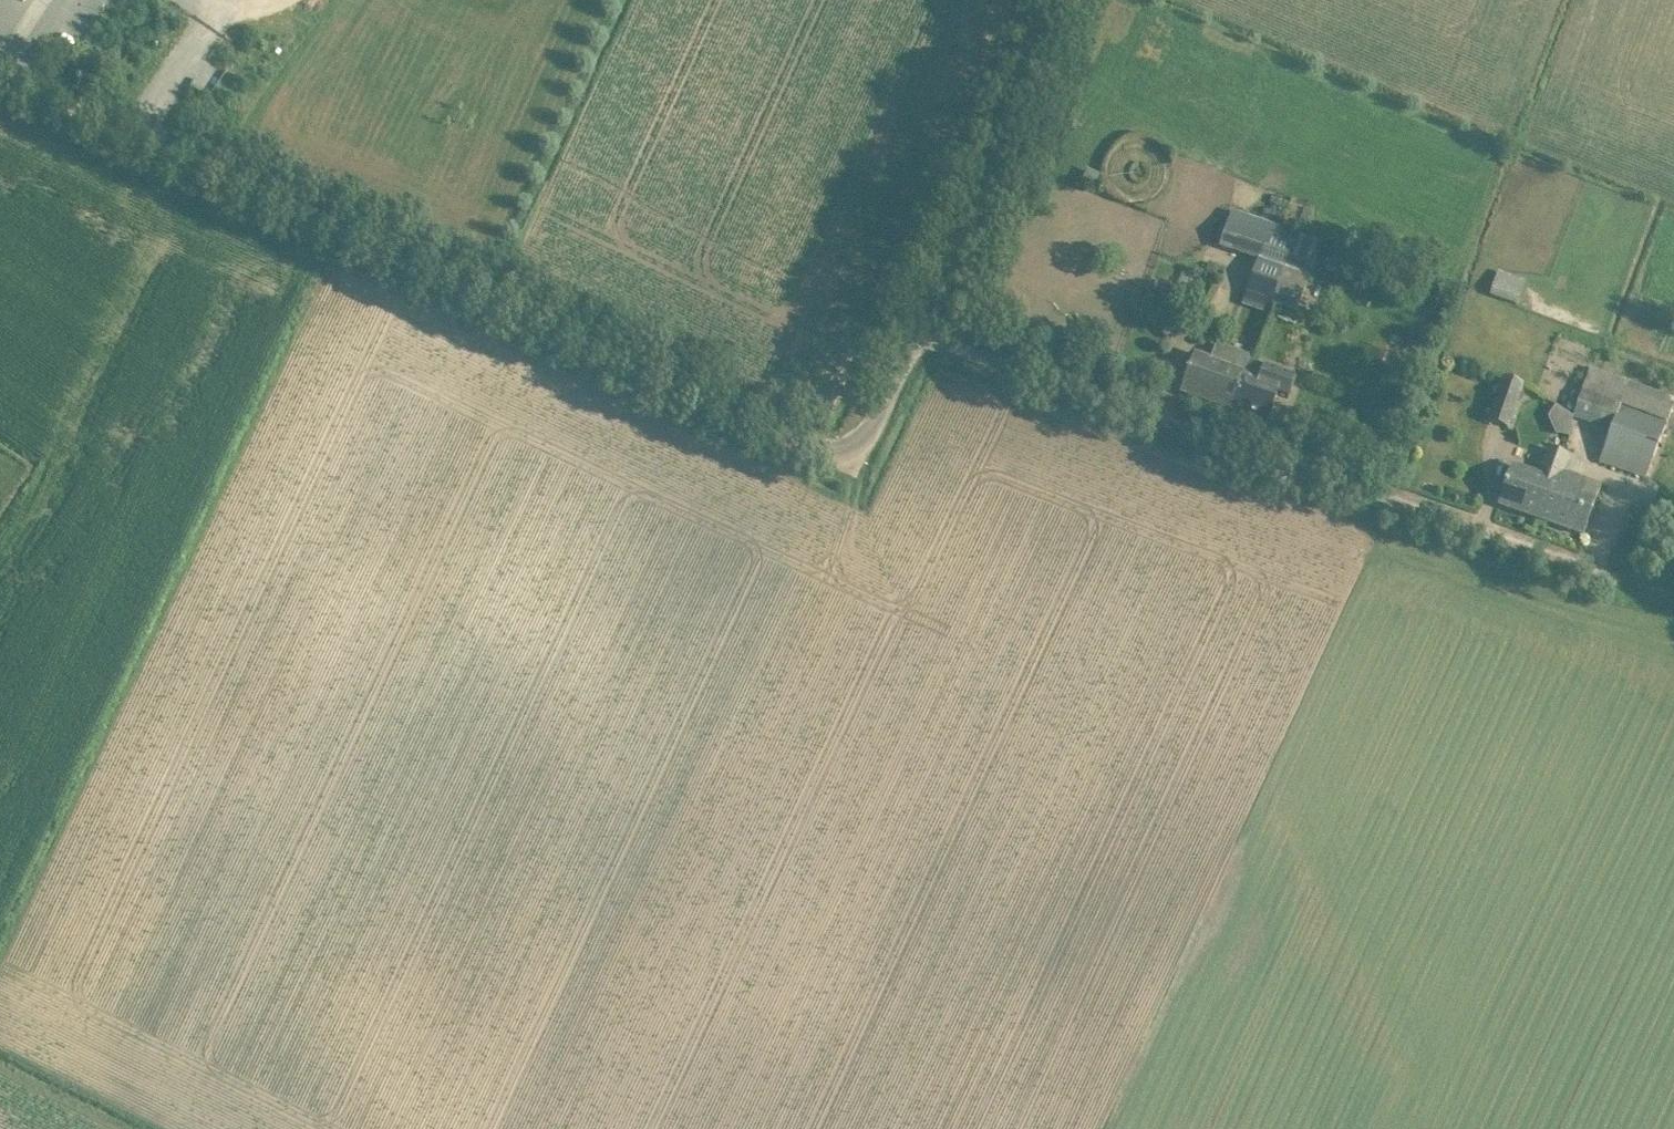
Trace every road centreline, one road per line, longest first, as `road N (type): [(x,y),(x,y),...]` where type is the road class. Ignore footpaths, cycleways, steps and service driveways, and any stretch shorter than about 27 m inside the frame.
road 1 (unclassified): [(0,59),(803,451),(827,456),(852,441),(1053,0)]

